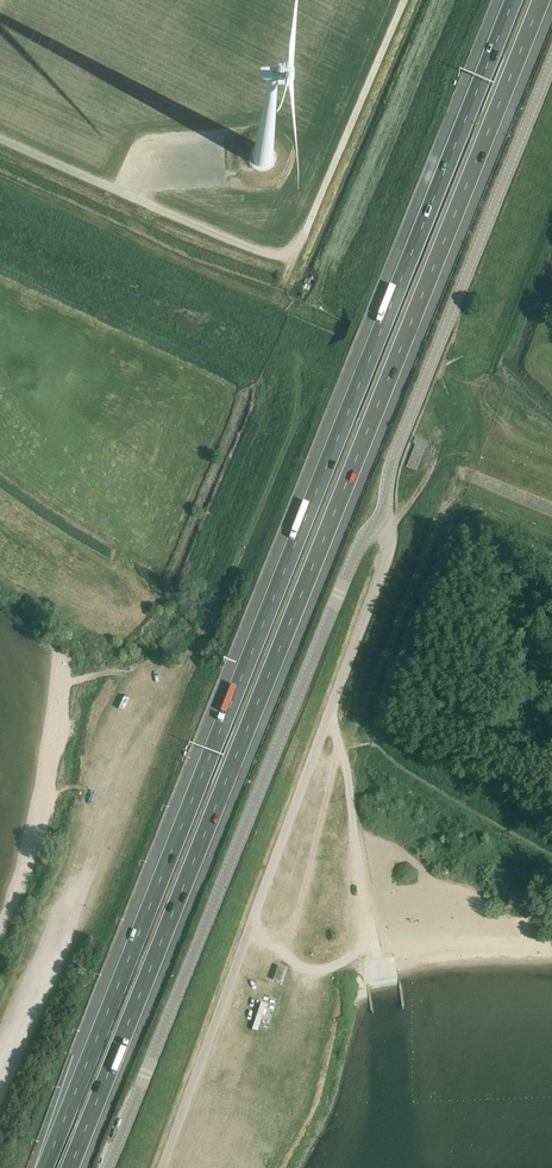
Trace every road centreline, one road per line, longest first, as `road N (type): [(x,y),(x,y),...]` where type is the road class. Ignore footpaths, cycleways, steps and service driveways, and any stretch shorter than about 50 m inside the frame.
road 1 (motorway): [(70,1167),(541,0)]
road 2 (motorway): [(514,0),(45,1167)]
road 3 (tertiary): [(107,1167),(357,551),(383,515),(395,454),(551,62)]
road 4 (track): [(0,178),(479,387)]
road 5 (track): [(186,671),(292,431),(295,362)]
road 6 (track): [(176,692),(115,673),(65,690),(49,793),(125,795)]
road 7 (track): [(273,256),(0,141)]

